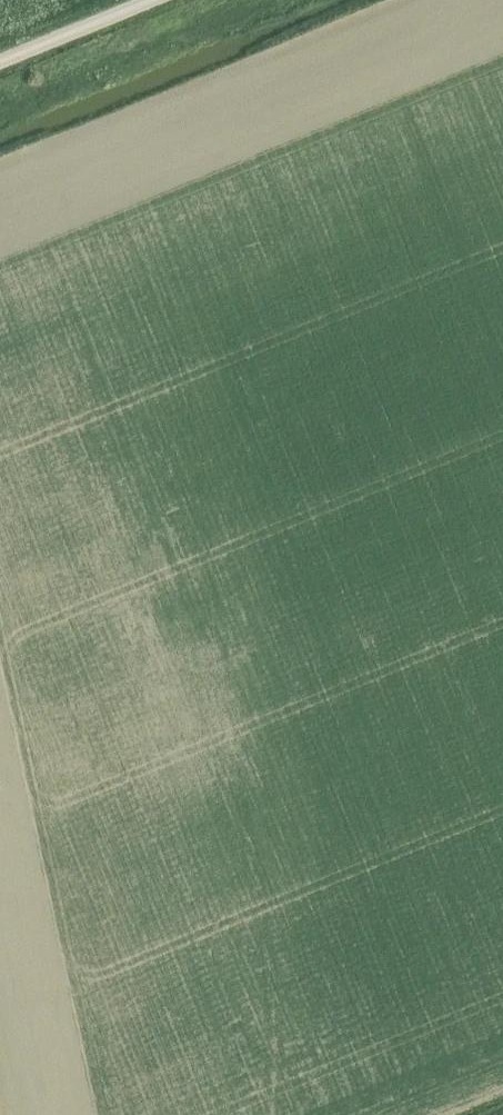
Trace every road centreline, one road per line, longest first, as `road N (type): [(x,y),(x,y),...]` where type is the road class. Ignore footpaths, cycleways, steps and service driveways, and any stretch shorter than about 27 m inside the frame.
road 1 (unclassified): [(0,66),(164,0)]

